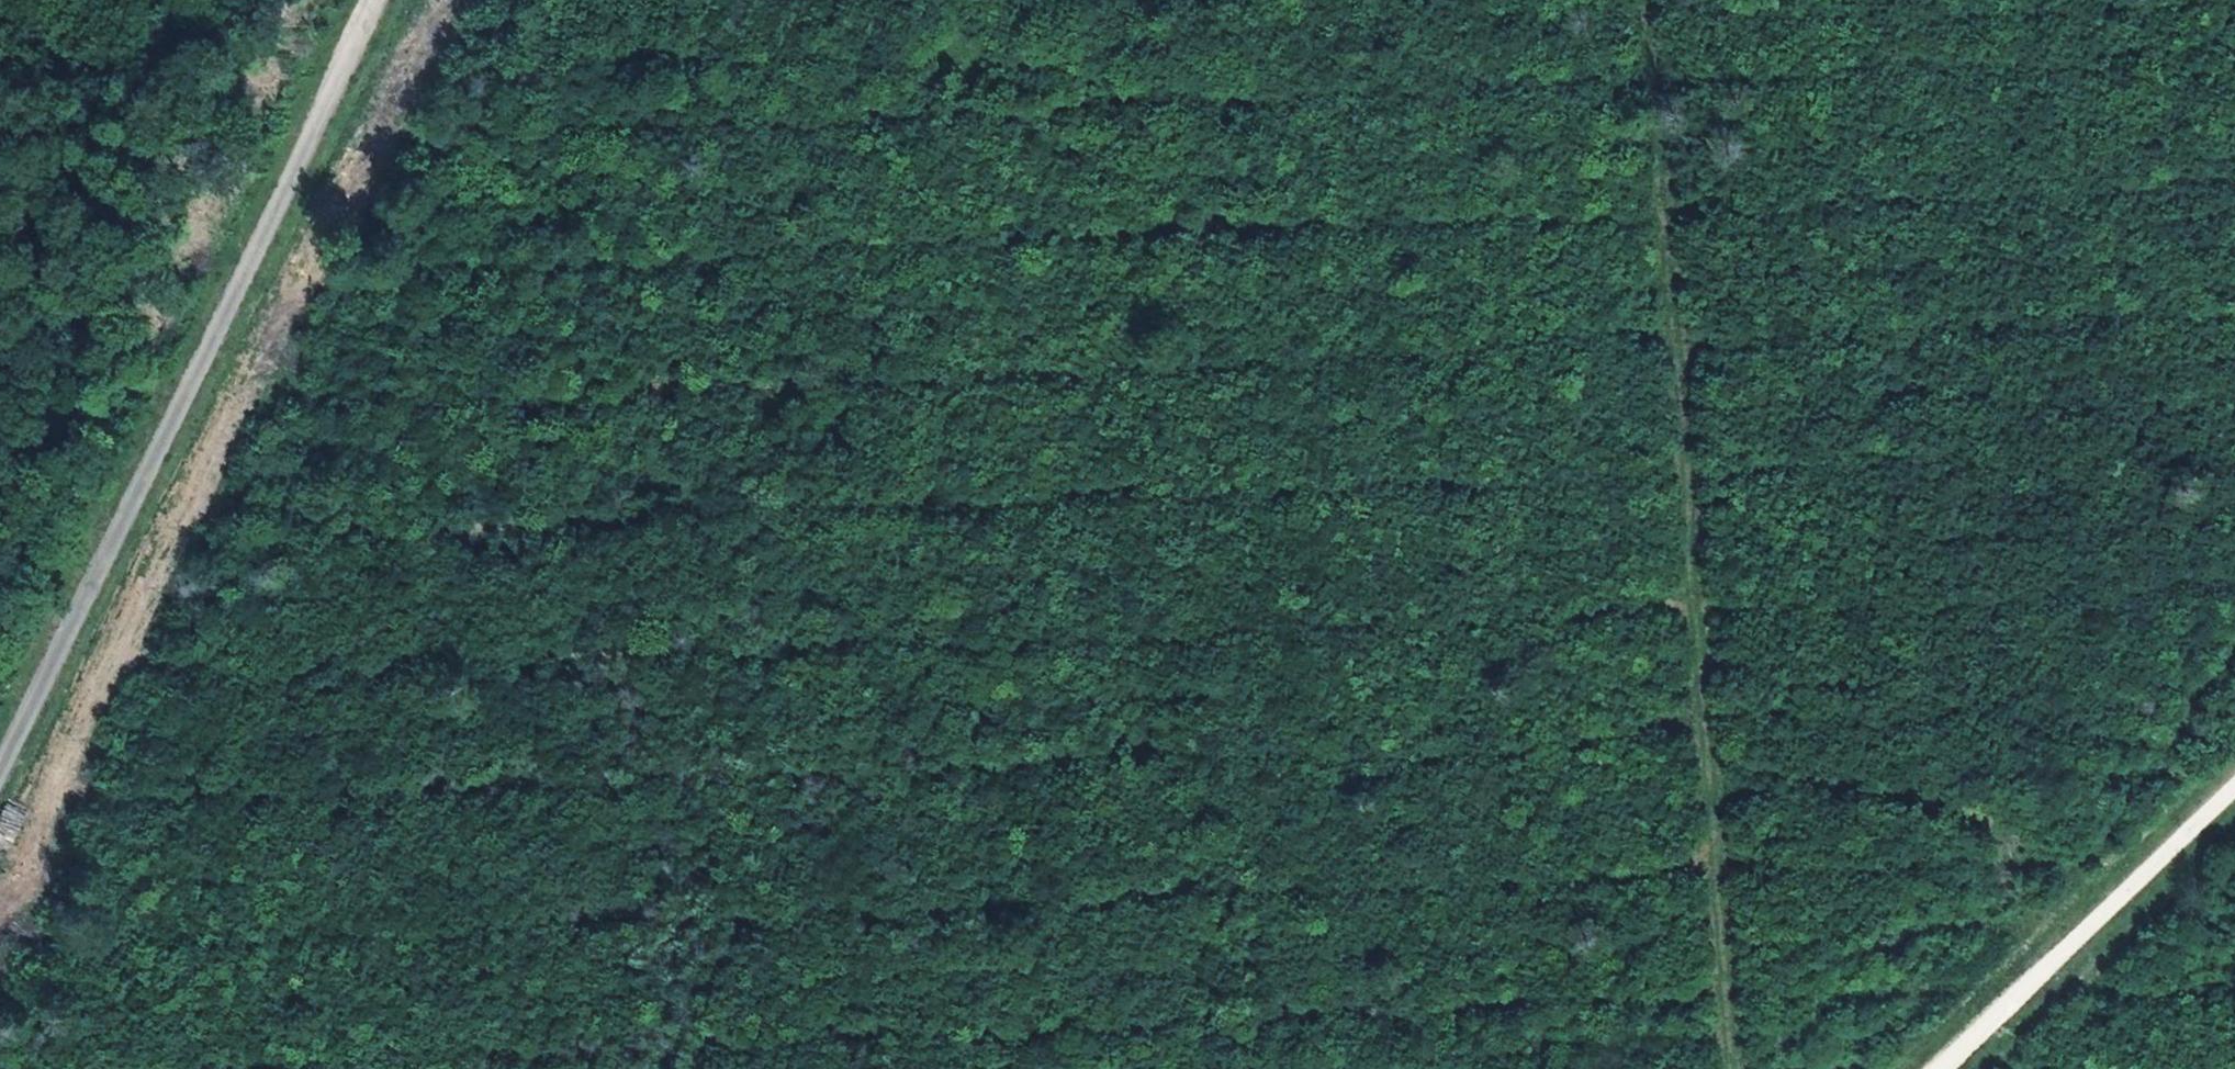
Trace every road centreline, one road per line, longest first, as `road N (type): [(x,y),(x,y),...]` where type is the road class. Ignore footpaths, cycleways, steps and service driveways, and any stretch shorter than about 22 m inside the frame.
road 1 (unclassified): [(379,0),(0,772)]
road 2 (track): [(1957,1068),(2234,795)]

